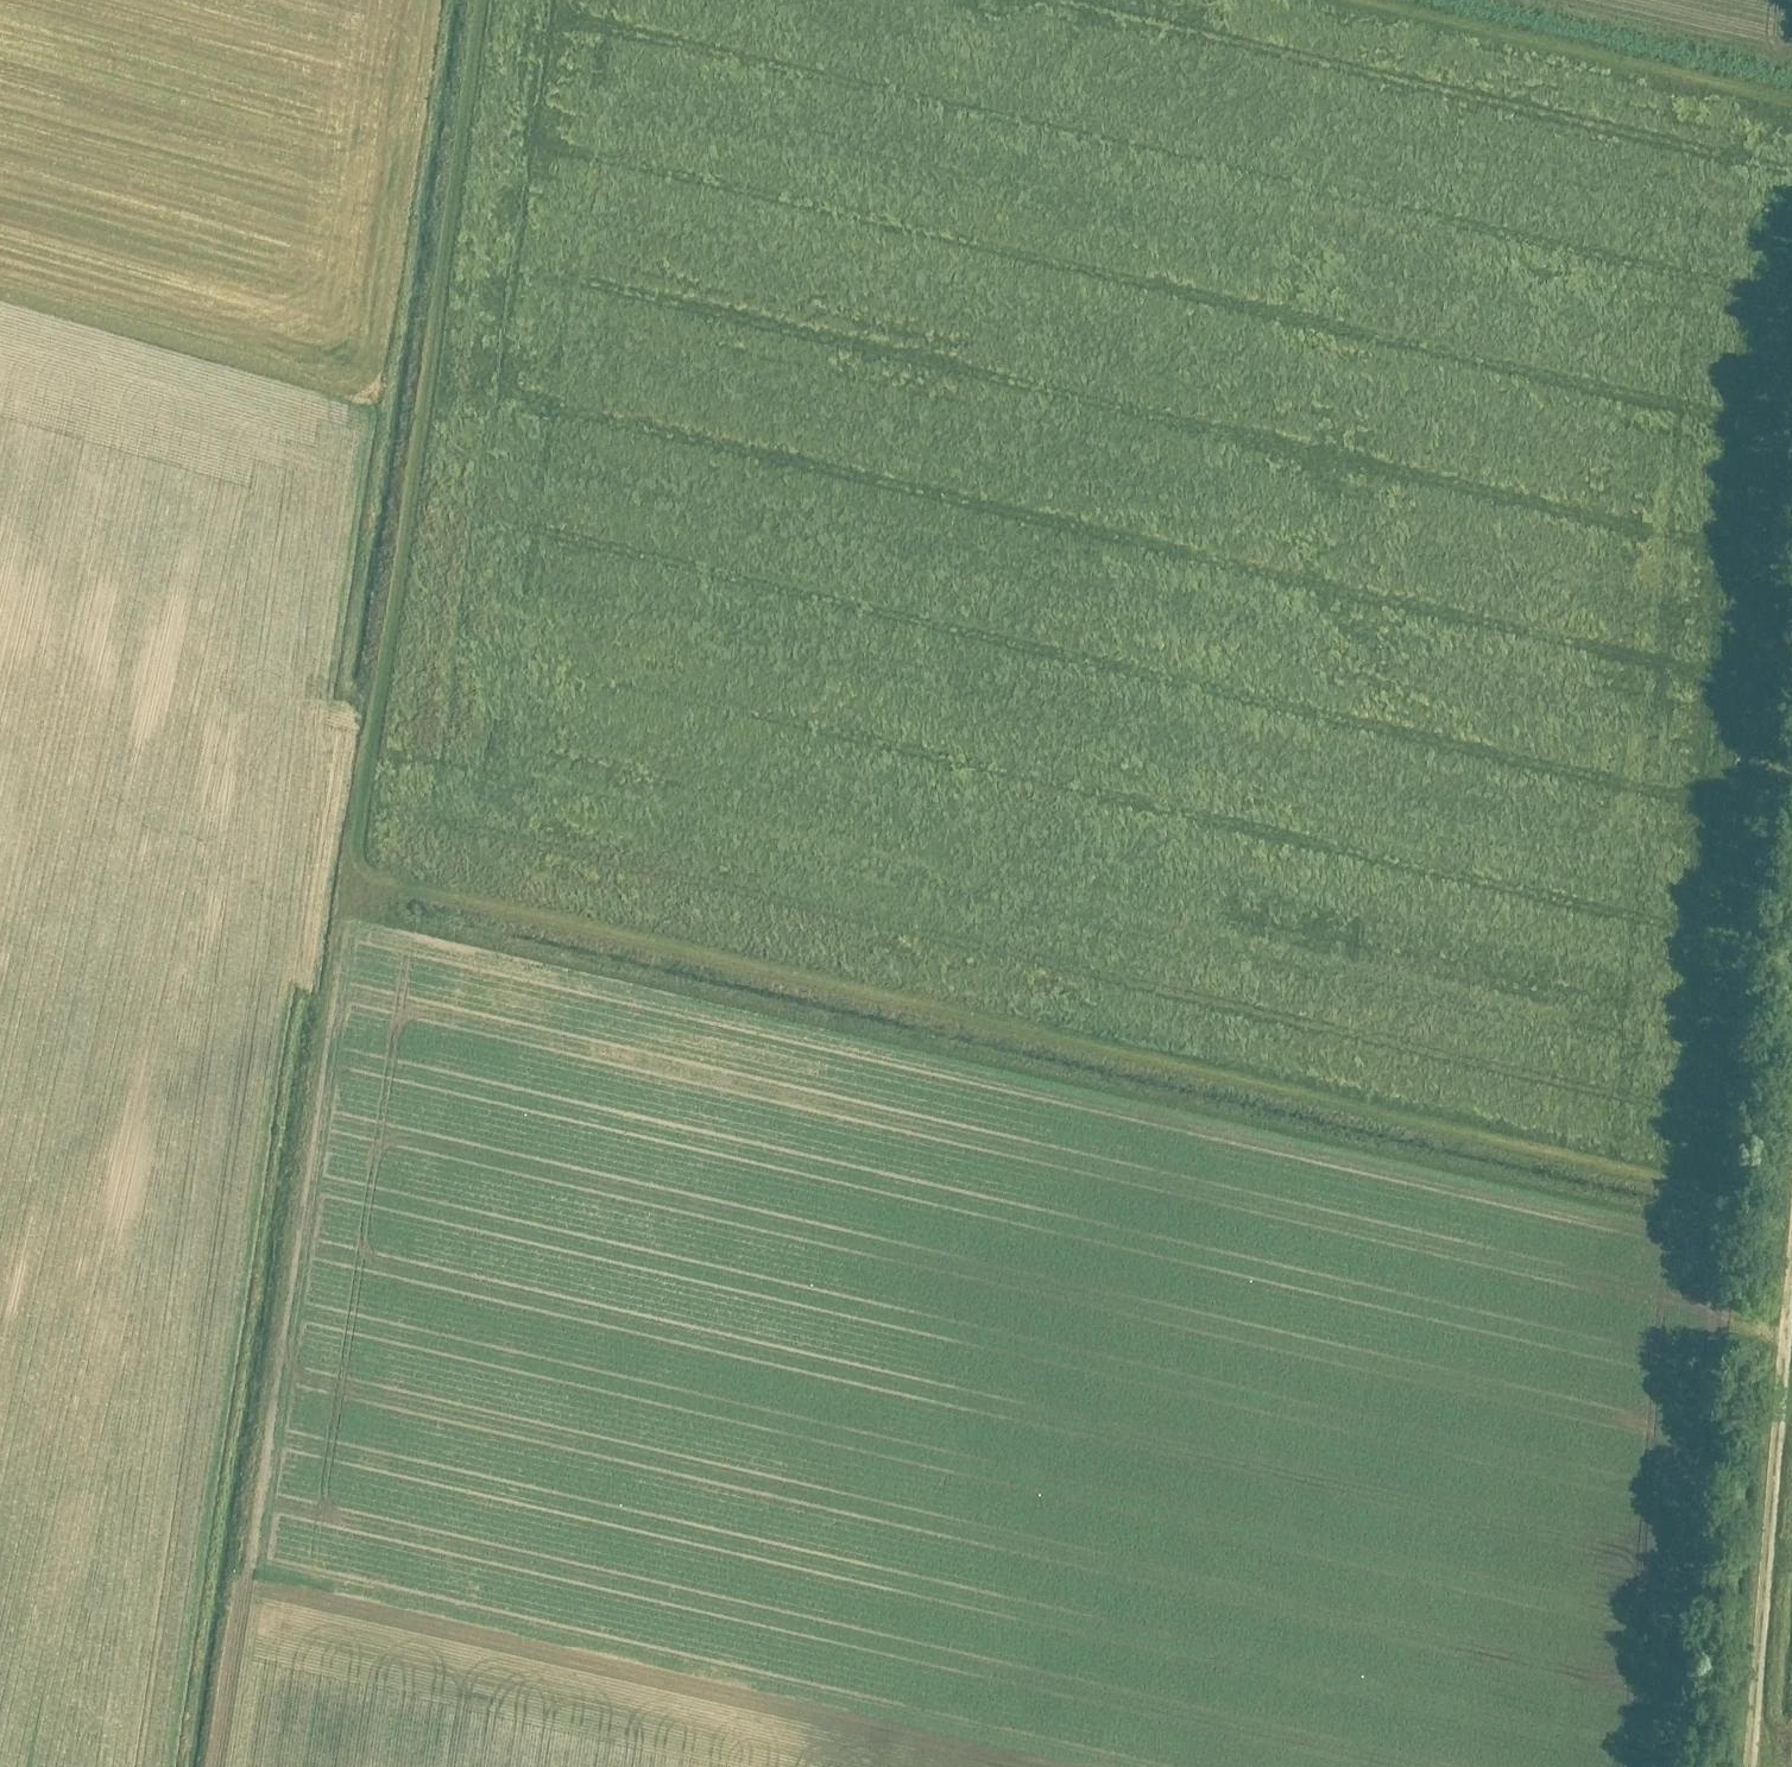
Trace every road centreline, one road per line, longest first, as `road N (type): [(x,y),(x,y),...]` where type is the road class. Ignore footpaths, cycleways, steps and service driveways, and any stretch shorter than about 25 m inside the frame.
road 1 (unclassified): [(1745,1766),(1791,1212)]

